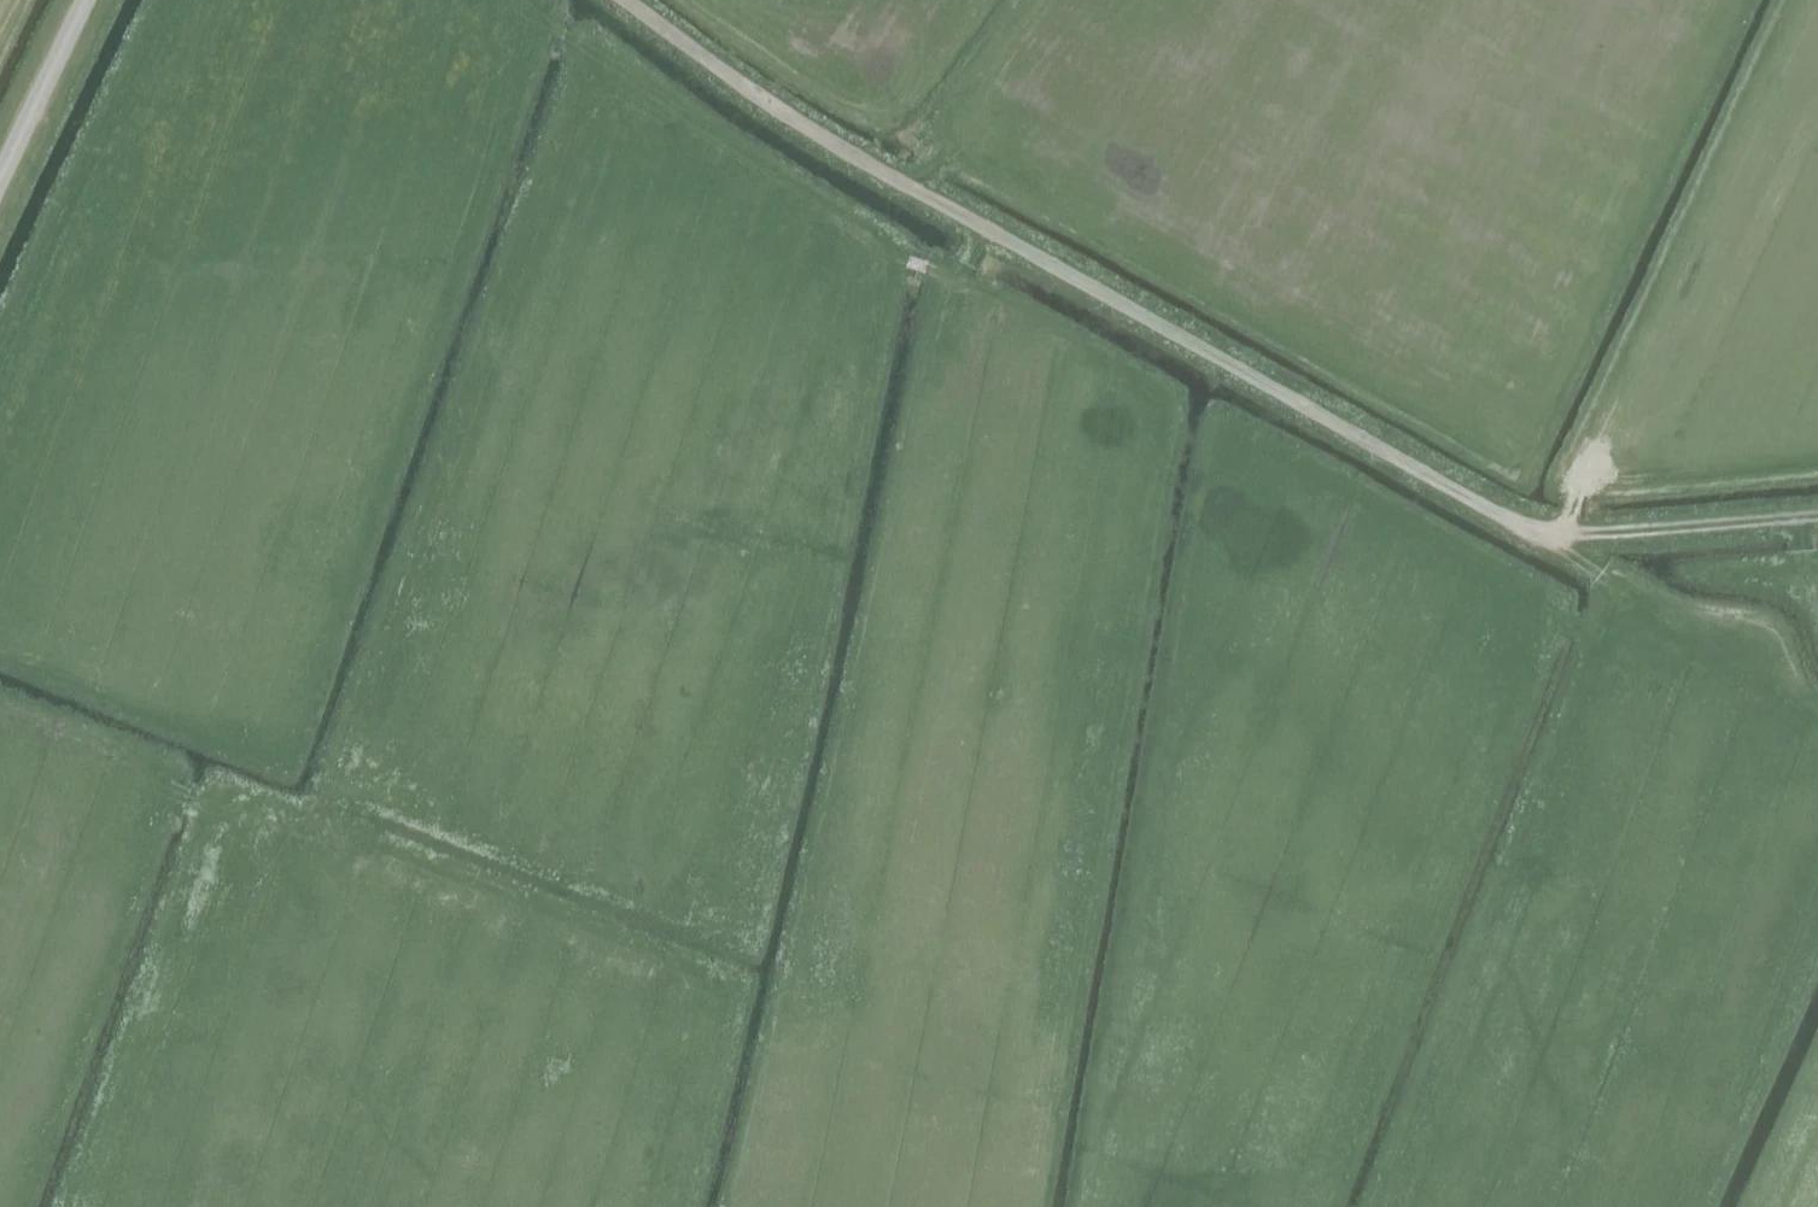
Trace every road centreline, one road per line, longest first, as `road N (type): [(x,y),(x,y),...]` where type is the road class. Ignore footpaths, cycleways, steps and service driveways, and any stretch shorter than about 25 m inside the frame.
road 1 (unclassified): [(0,182),(88,0)]

